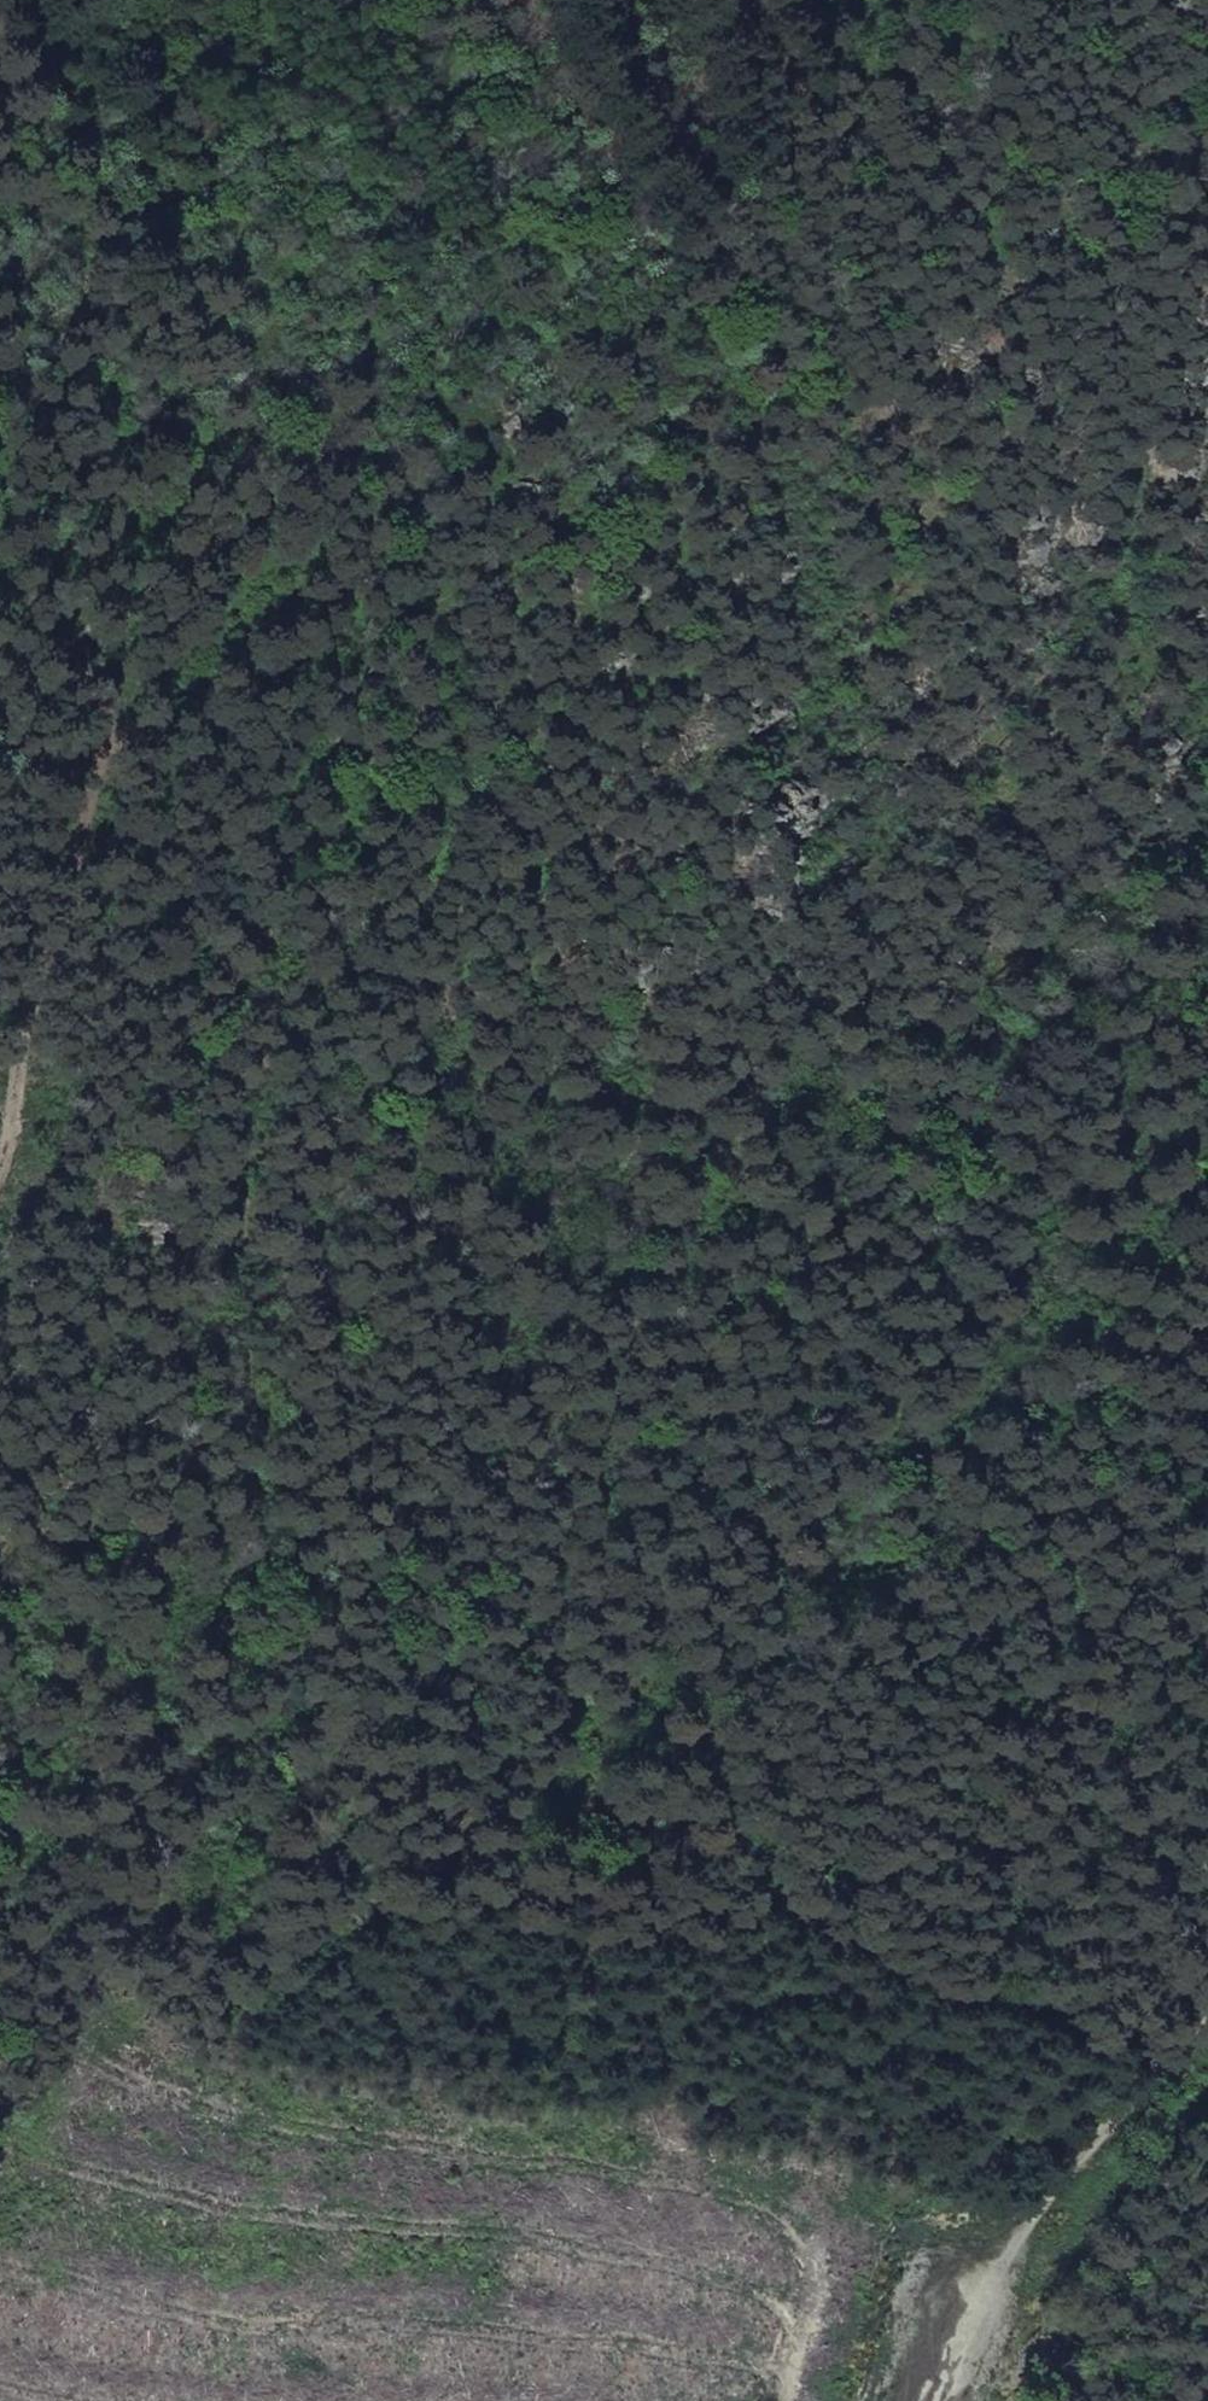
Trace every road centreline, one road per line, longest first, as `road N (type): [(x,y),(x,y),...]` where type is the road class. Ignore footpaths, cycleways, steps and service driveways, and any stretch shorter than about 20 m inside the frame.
road 1 (track): [(0,1134),(76,871),(108,689),(101,661),(82,641),(0,615)]
road 2 (track): [(1207,2034),(1044,2230),(948,2400)]

